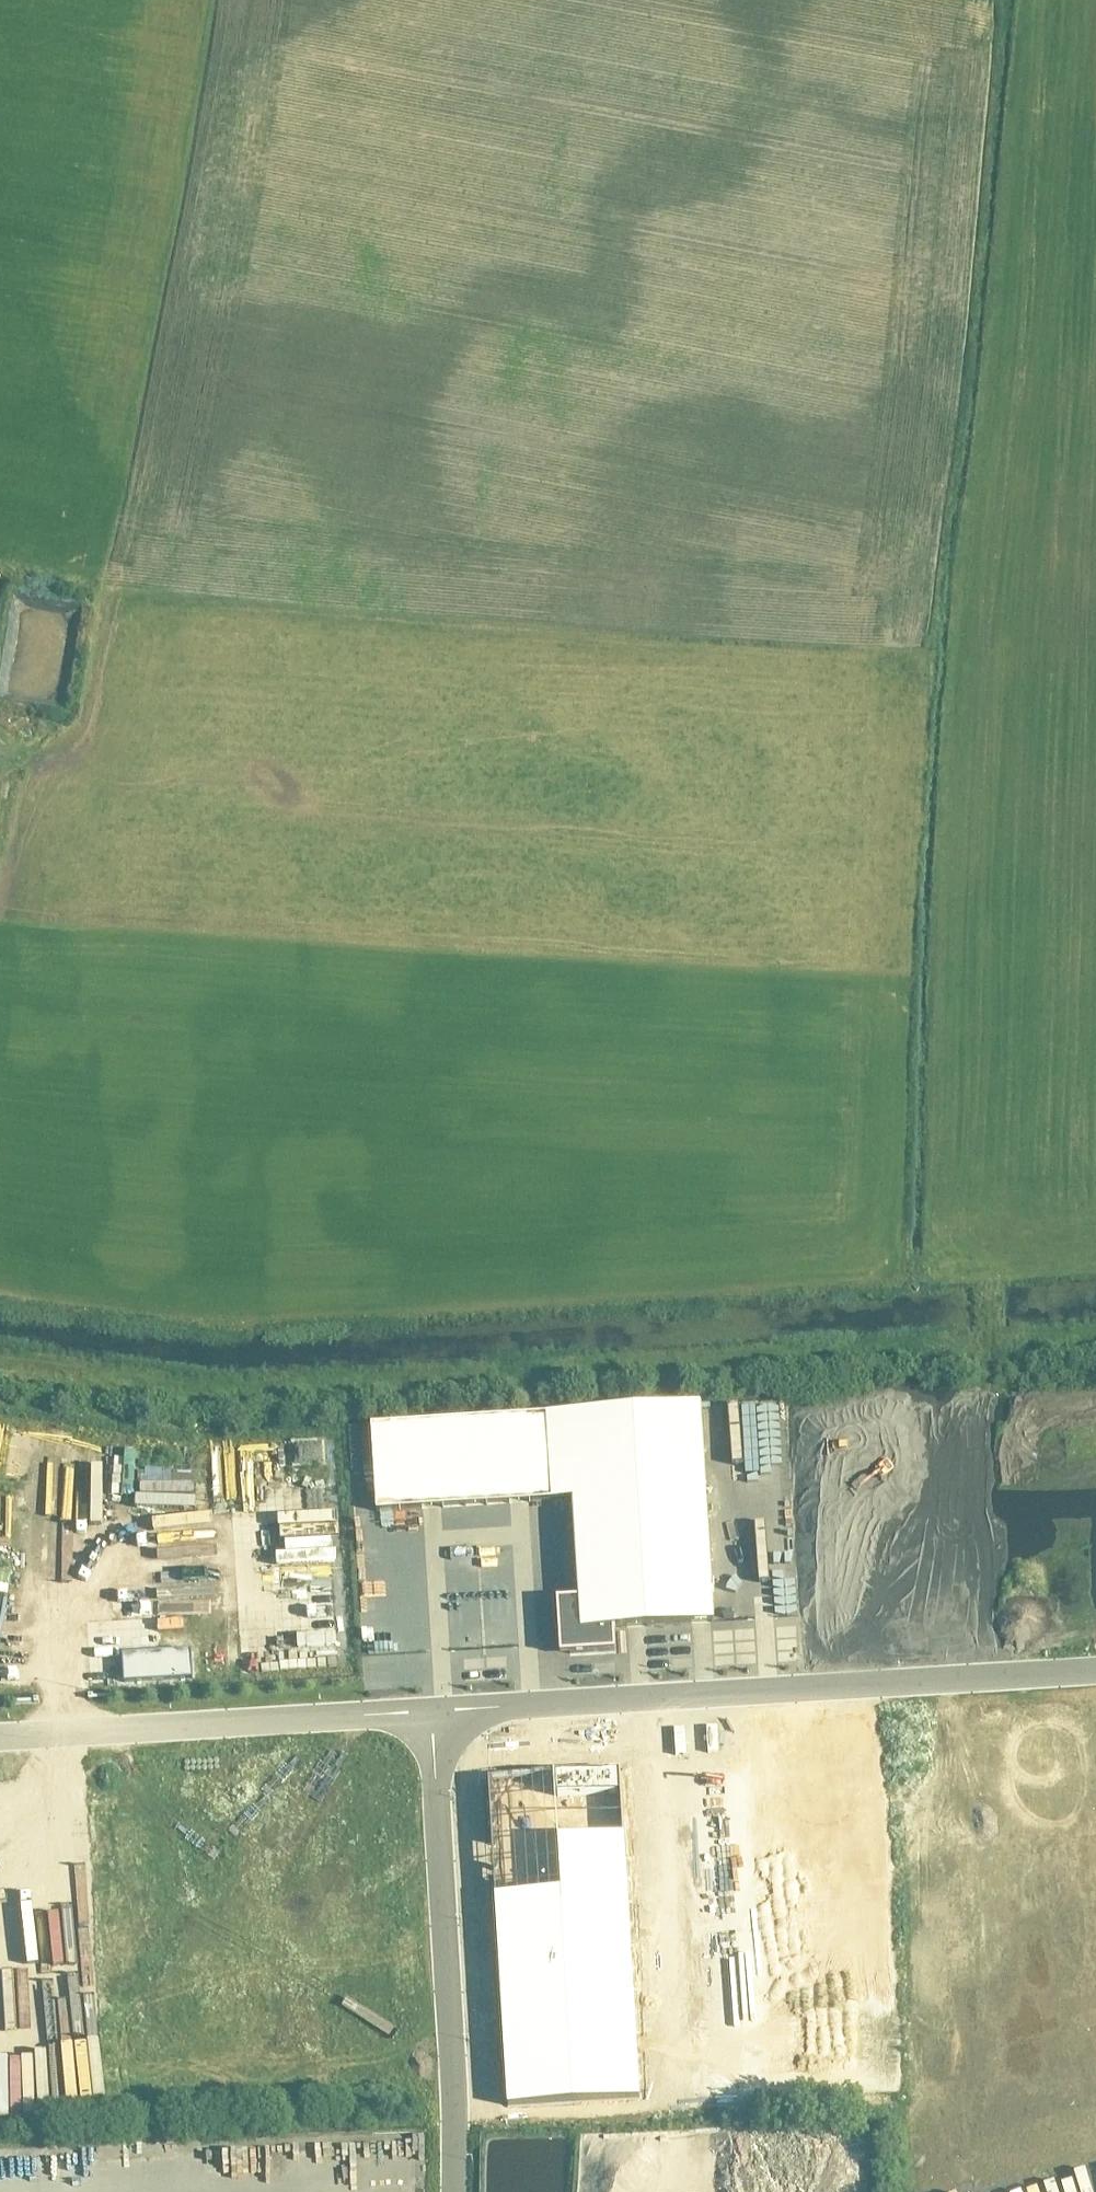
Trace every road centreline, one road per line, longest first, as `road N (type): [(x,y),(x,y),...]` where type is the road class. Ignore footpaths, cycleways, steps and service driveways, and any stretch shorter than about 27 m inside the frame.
road 1 (unclassified): [(434,1712),(1095,1675)]
road 2 (unclassified): [(460,2191),(434,1712)]
road 3 (unclassified): [(0,1736),(434,1712)]

